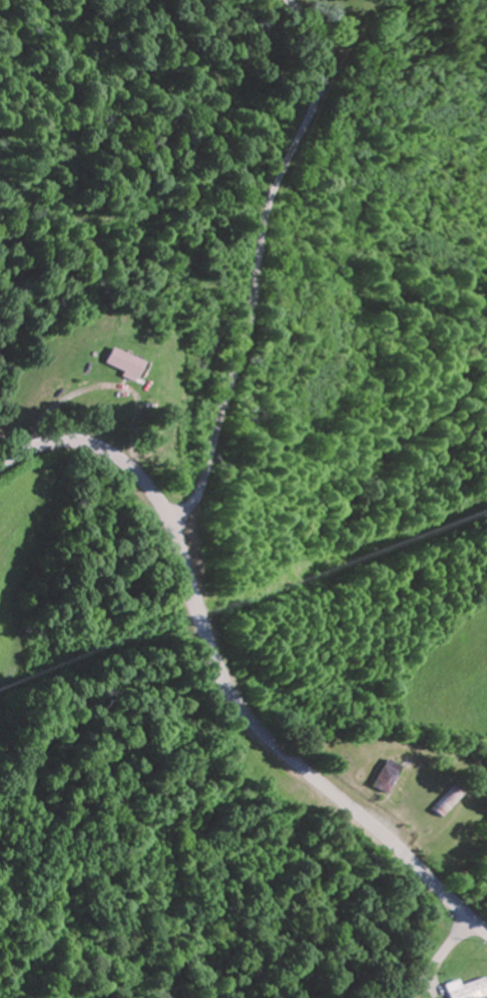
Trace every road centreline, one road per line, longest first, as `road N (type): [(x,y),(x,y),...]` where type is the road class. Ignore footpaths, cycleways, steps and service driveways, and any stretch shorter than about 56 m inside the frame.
road 1 (secondary): [(486,931),(234,703),(200,628),(173,522),(129,463),(108,449),(67,441),(0,467)]
road 2 (residential): [(173,522),(199,479),(267,214),(326,101),(329,58),(288,0)]

